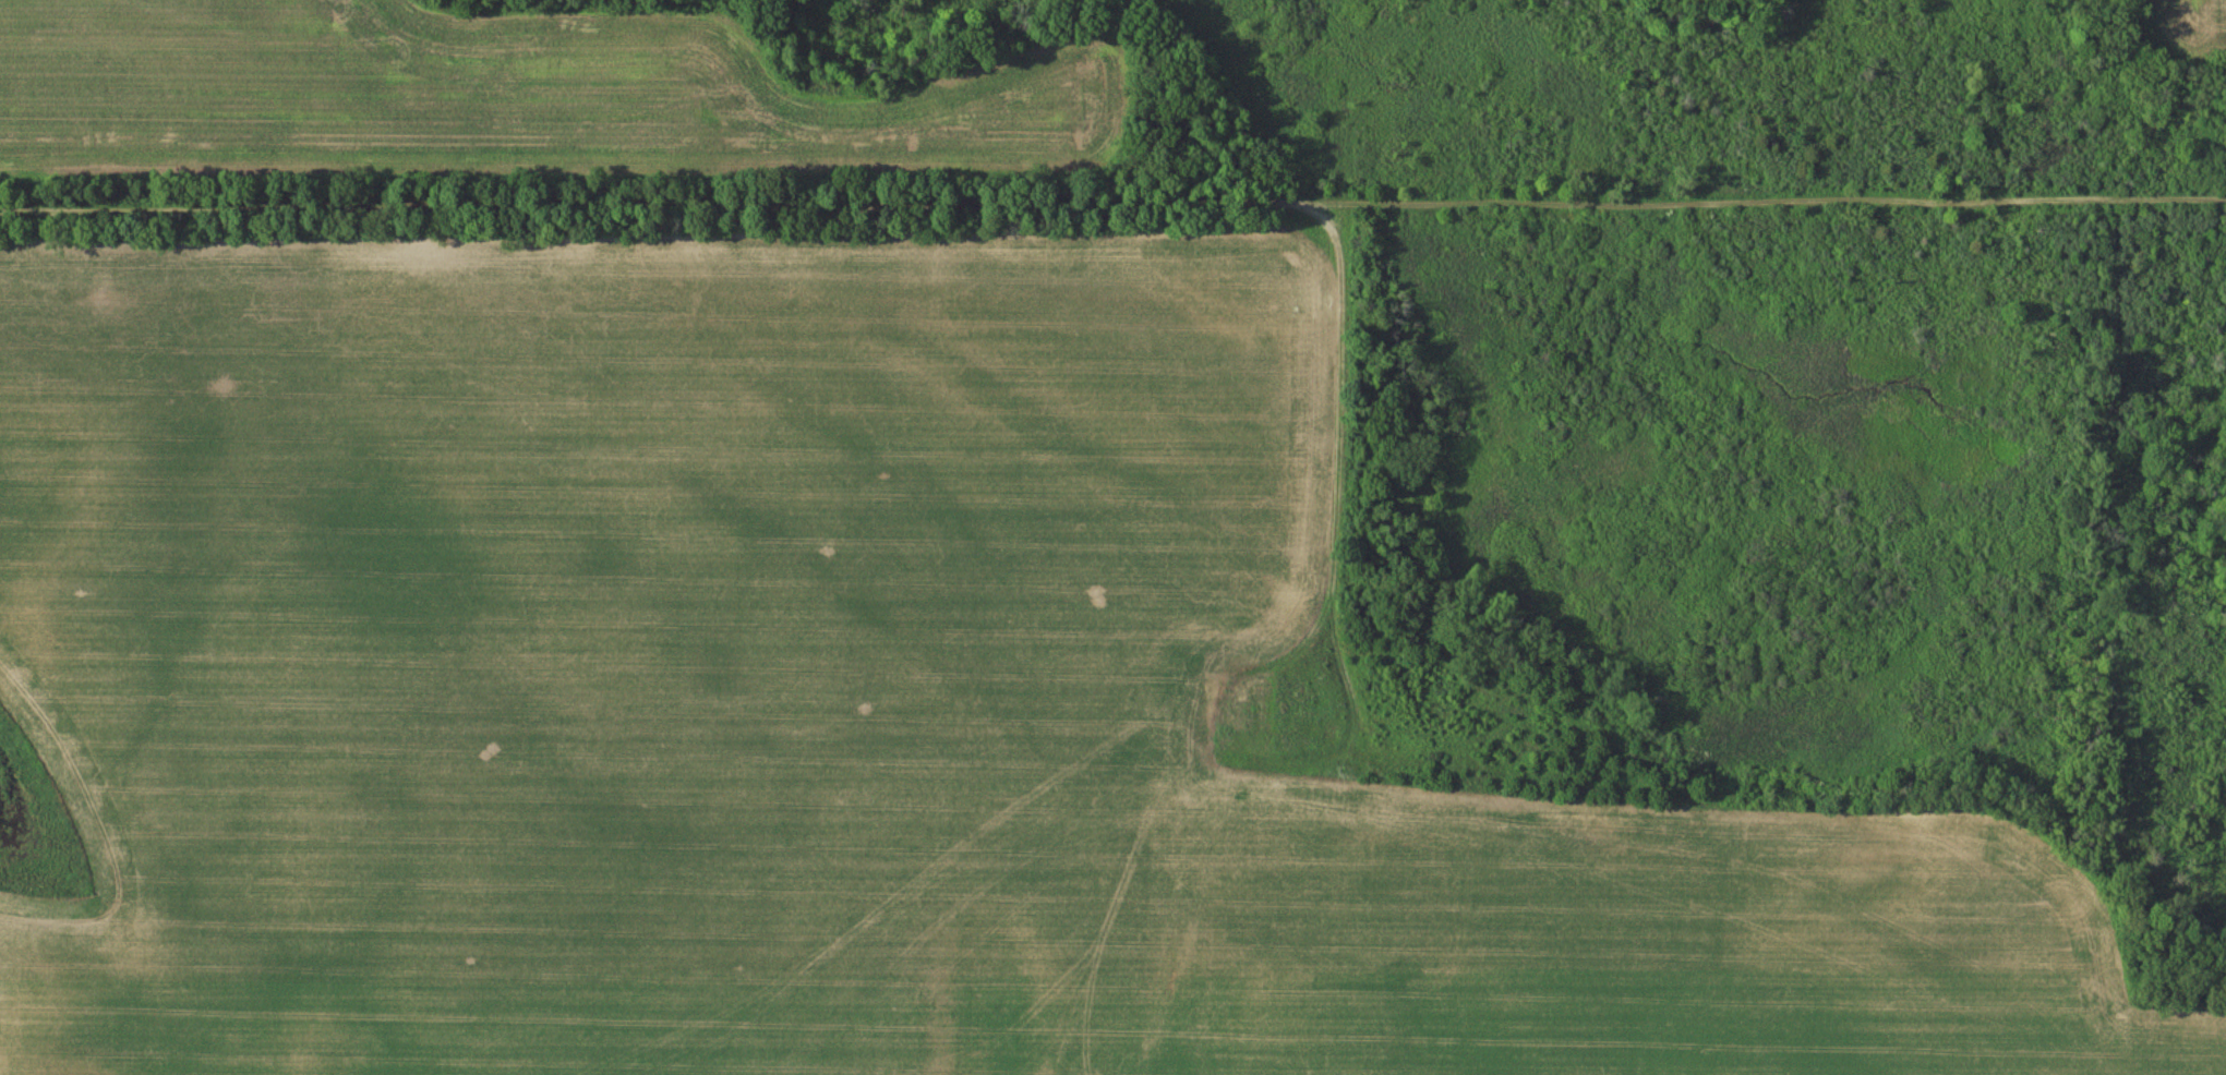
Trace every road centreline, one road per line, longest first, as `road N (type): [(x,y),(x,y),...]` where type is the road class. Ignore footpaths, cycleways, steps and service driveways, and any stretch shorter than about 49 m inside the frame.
road 1 (residential): [(2225,193),(0,209)]
road 2 (residential): [(1348,200),(1335,613),(1348,691),(1370,714),(1403,729),(1520,756),(1537,799)]

